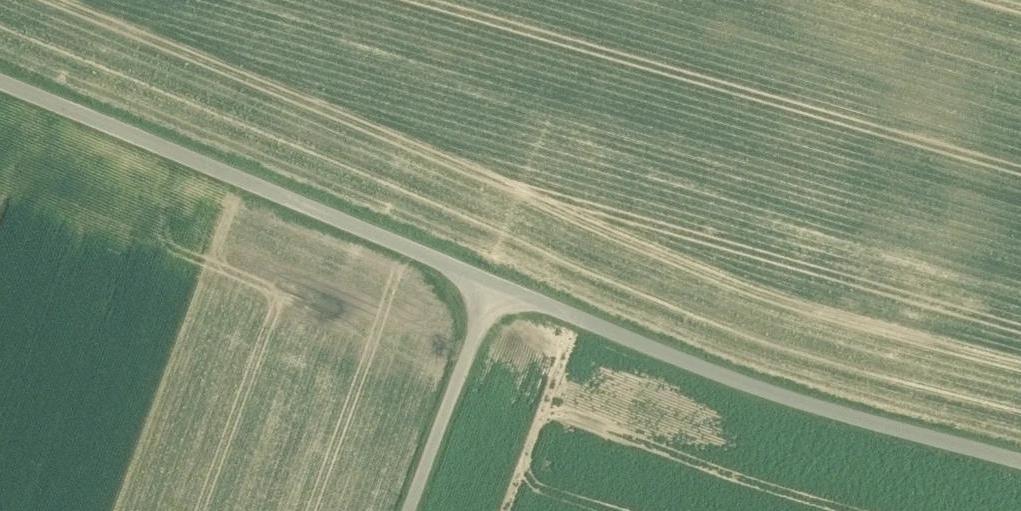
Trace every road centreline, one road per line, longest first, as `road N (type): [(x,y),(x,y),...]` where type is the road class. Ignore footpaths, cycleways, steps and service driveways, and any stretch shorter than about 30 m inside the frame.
road 1 (unclassified): [(1020,462),(713,376),(494,284)]
road 2 (unclassified): [(494,284),(0,81)]
road 3 (unclassified): [(409,510),(494,284)]

